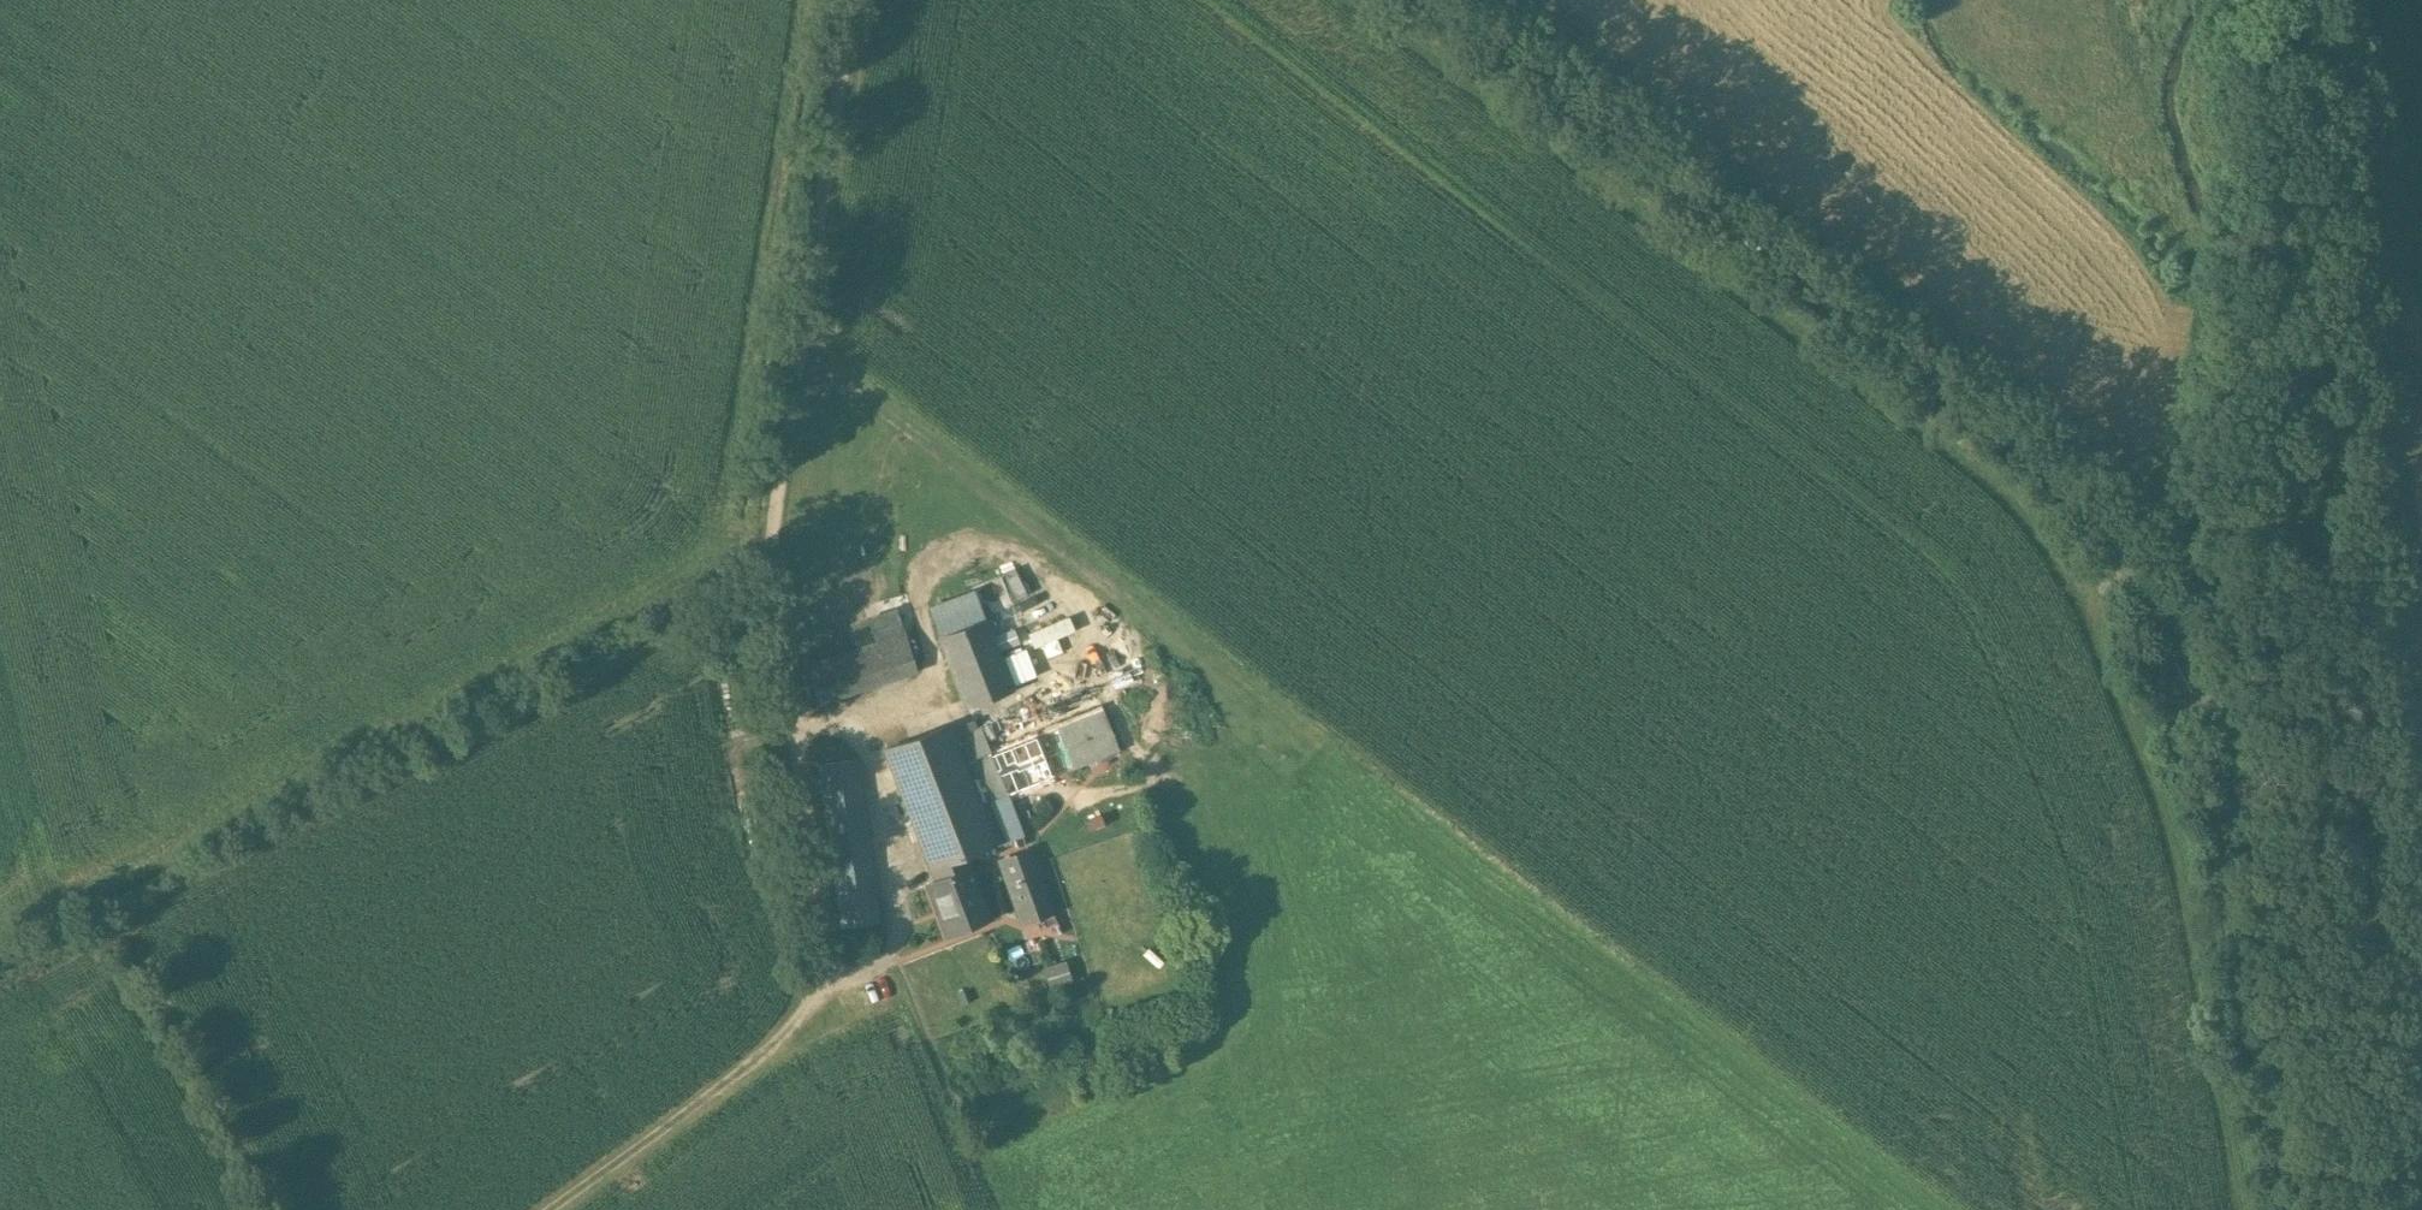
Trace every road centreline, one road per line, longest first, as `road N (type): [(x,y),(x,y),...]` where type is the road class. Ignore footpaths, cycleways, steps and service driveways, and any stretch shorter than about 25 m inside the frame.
road 1 (unclassified): [(2355,1209),(2298,841),(2084,493),(1444,0)]
road 2 (track): [(853,0),(768,581),(801,771),(824,980),(780,1045),(548,1209)]
road 3 (track): [(793,726),(835,728),(864,755),(895,912),(889,953),(877,966),(851,980),(824,980)]

